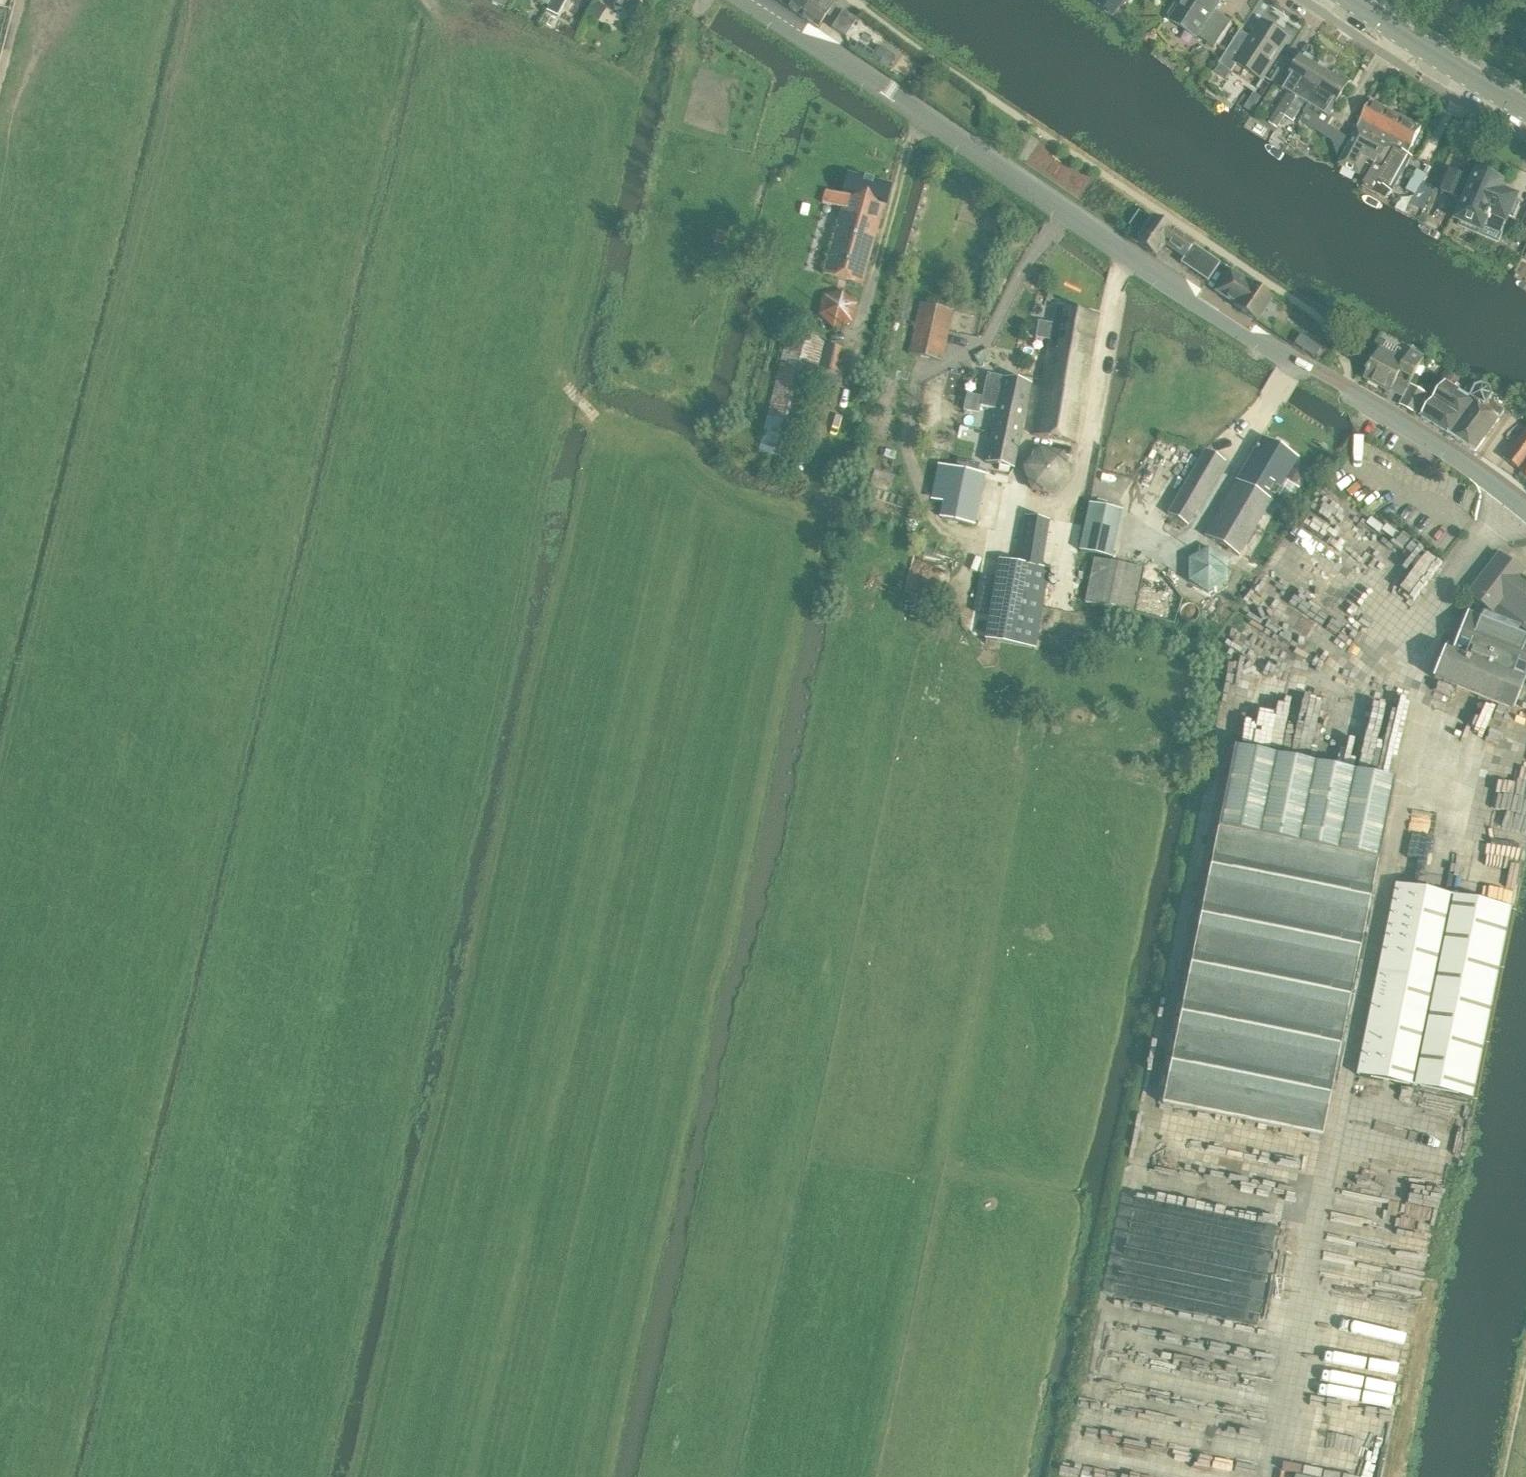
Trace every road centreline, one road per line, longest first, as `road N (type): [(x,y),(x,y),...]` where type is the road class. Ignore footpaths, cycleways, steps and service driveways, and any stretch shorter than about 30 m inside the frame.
road 1 (tertiary): [(1525,507),(1360,394),(1274,354),(743,0)]
road 2 (secondary): [(1525,109),(1350,0)]

